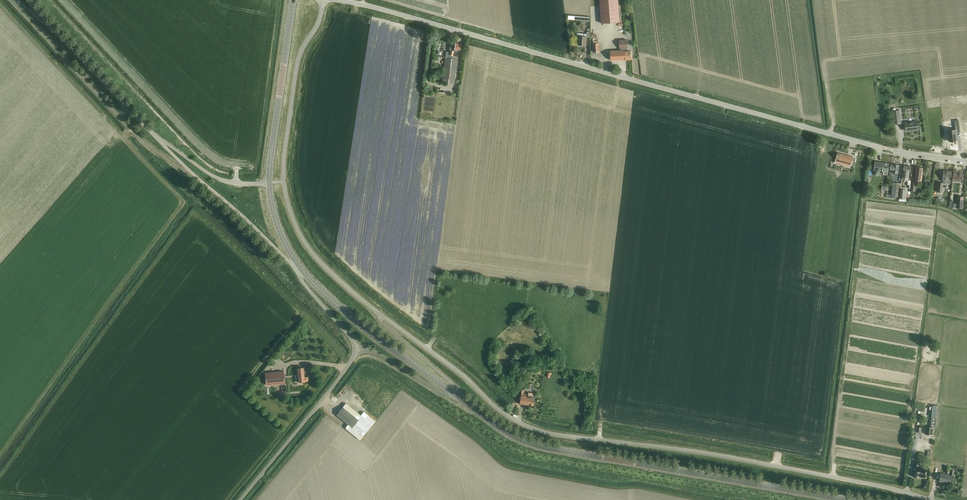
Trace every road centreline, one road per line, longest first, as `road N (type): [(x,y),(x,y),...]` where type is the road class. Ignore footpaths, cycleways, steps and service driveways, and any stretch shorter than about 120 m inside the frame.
road 1 (unclassified): [(868,144),(331,0)]
road 2 (secondary): [(845,499),(539,447),(459,397)]
road 3 (secondary): [(459,397),(369,333),(299,266)]
road 4 (unclassified): [(294,269),(151,132)]
road 5 (unclassified): [(242,499),(358,351)]
road 6 (secondary): [(270,184),(293,0)]
road 7 (unclassified): [(151,132),(53,30)]
road 8 (unclassified): [(270,184),(217,178),(151,132)]

